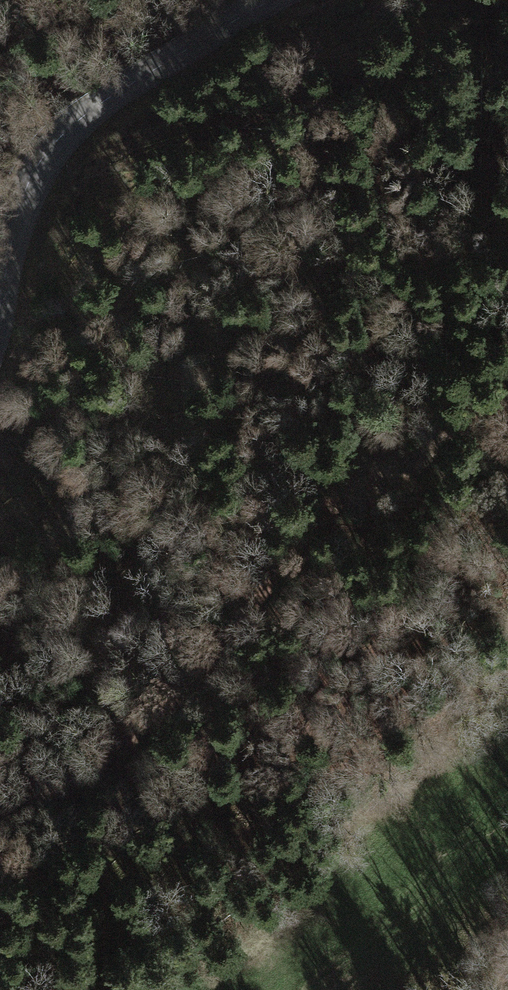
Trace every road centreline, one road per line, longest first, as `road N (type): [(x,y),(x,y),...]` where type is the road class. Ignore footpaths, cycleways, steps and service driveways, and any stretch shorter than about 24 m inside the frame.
road 1 (track): [(0,814),(147,721),(203,670),(313,506),(402,455),(507,377)]
road 2 (tertiary): [(0,323),(38,170),(70,129),(157,67),(290,0)]

